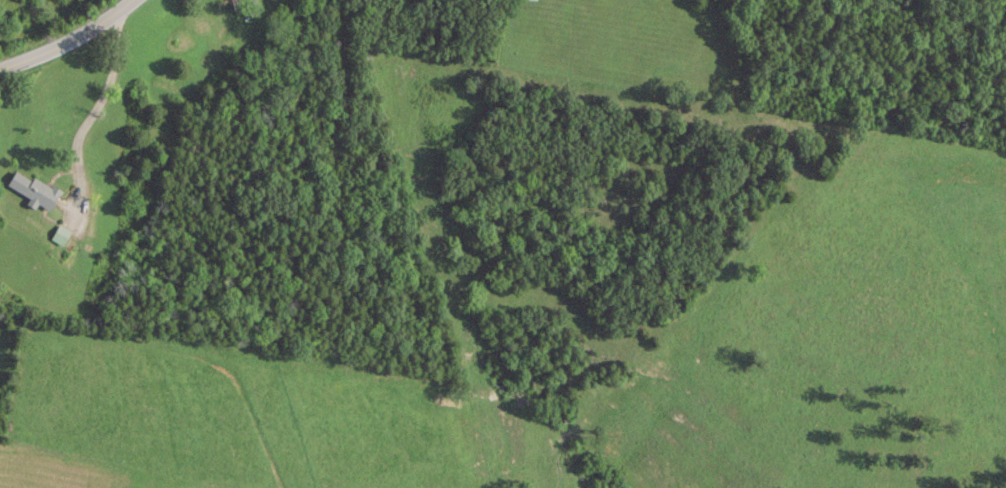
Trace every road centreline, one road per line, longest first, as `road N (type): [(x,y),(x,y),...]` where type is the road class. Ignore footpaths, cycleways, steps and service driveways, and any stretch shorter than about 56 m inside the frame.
road 1 (tertiary): [(128,0),(90,29),(0,65)]

